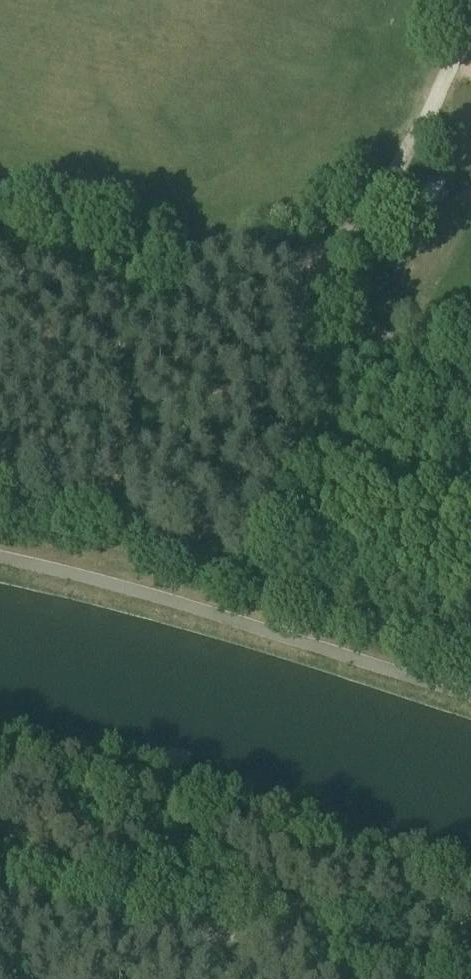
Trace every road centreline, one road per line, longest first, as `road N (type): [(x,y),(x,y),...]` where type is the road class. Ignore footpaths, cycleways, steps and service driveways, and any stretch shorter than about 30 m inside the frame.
road 1 (track): [(470,873),(199,791),(0,745)]
road 2 (track): [(312,261),(301,298),(316,357),(296,461),(254,575)]
road 3 (track): [(312,261),(190,262),(108,281),(0,269)]
road 4 (track): [(470,657),(303,608),(254,575)]
road 5 (track): [(470,386),(355,314),(312,261)]
road 6 (track): [(254,575),(145,556),(61,570)]
road 7 (track): [(425,124),(370,203),(312,261)]
road 8 (track): [(0,908),(150,927)]
road 9 (track): [(421,978),(287,942)]
road 10 (track): [(150,927),(287,942)]

